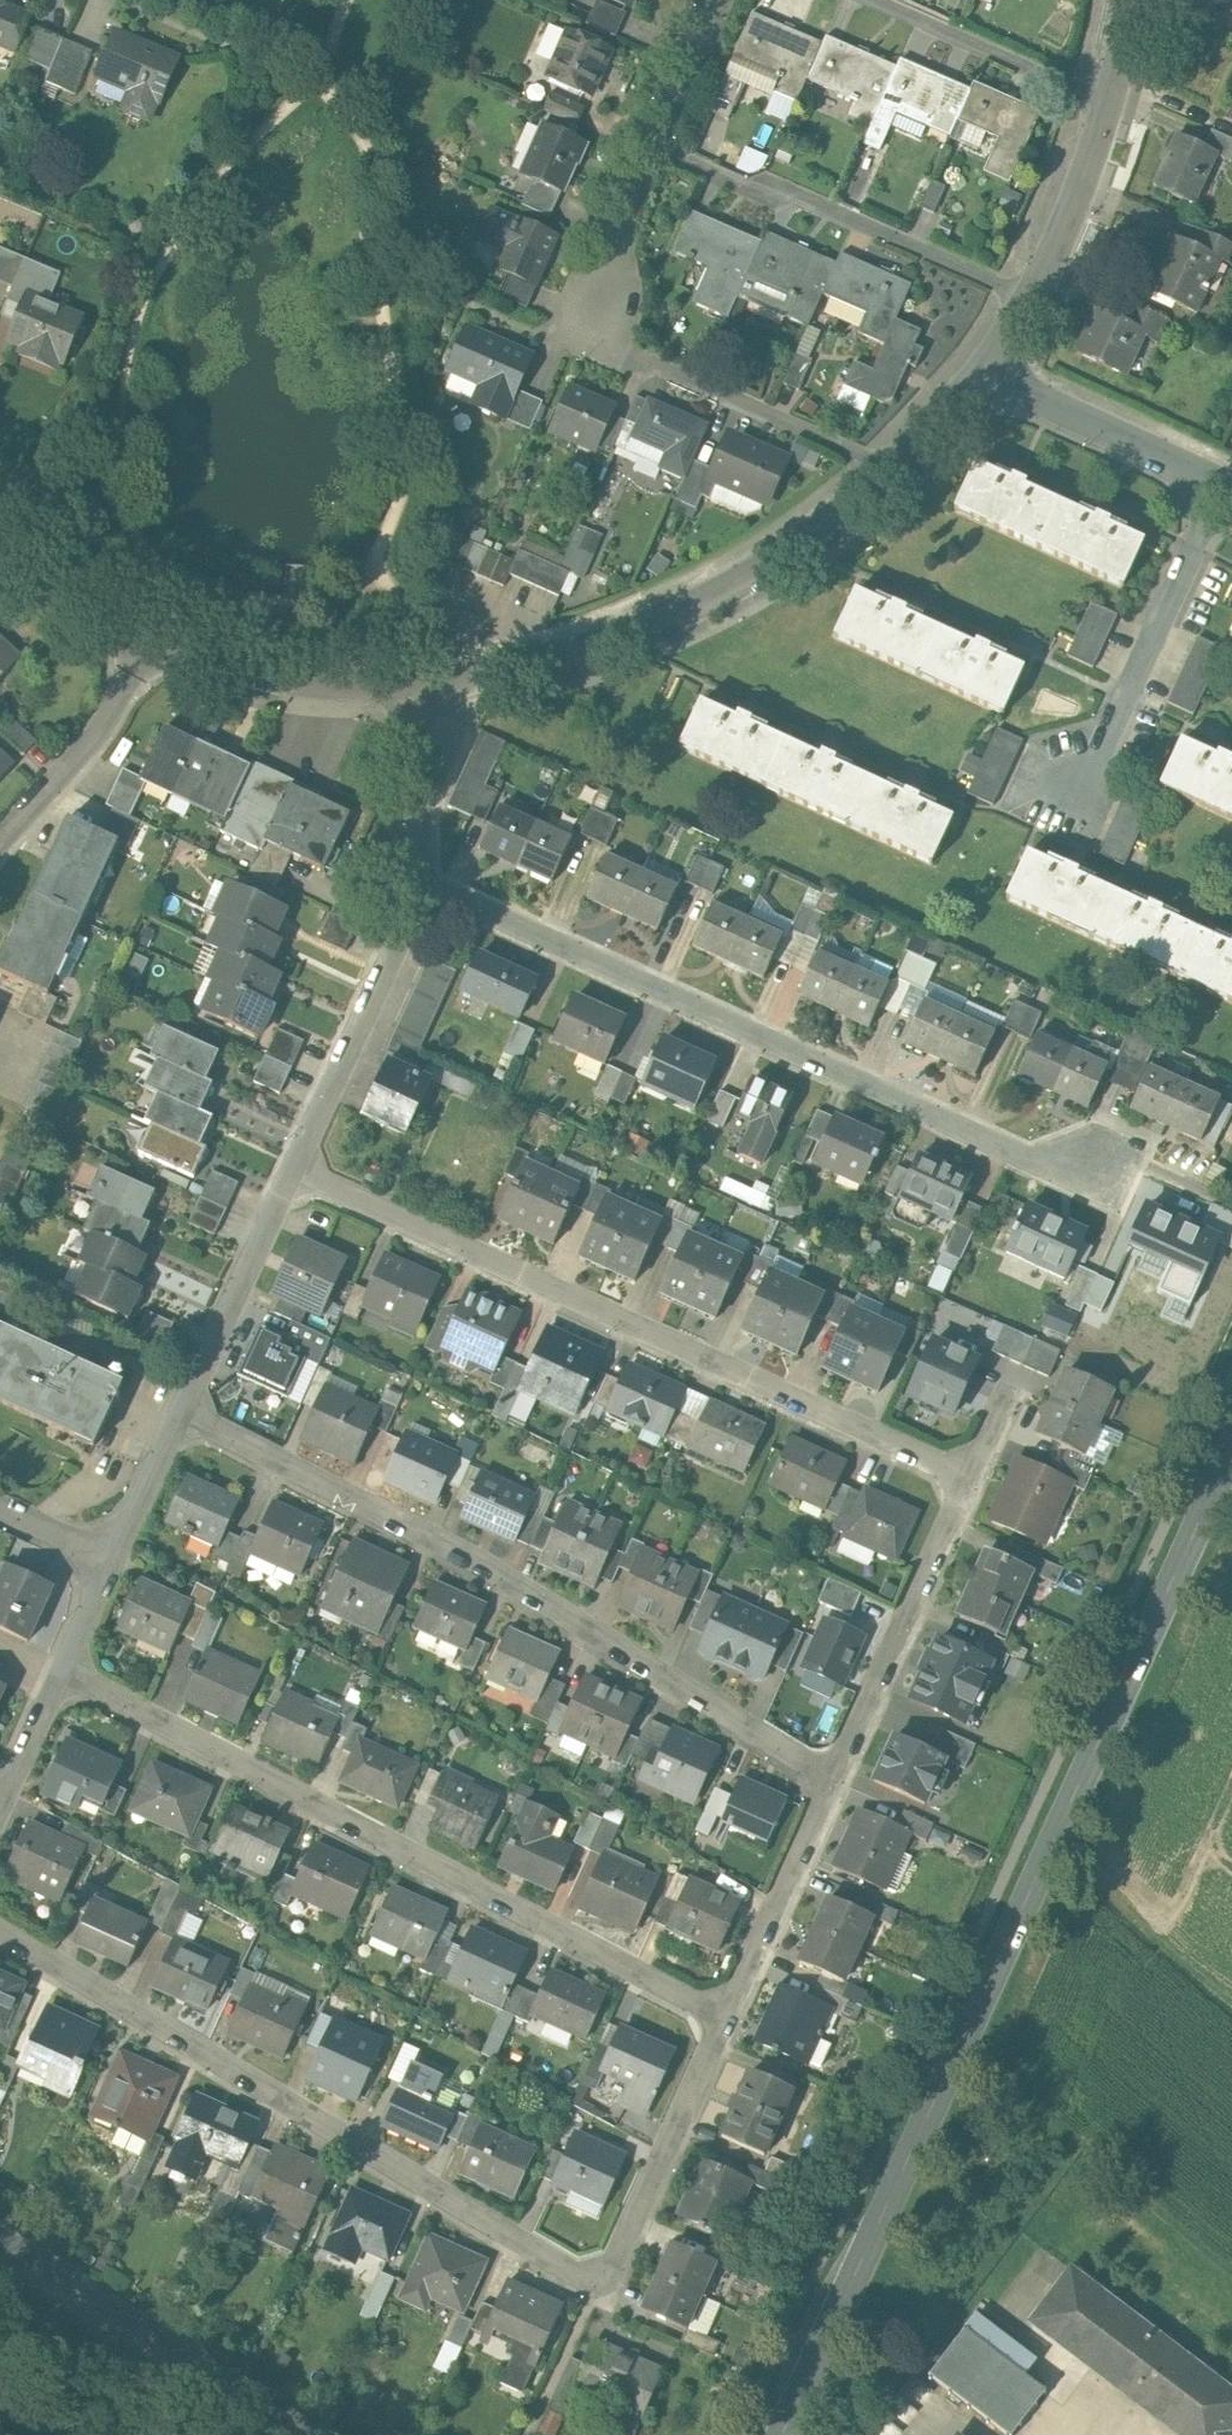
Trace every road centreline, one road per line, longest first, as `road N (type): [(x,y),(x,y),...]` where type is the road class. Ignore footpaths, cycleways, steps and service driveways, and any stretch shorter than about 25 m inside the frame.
road 1 (secondary): [(782,2434),(1231,1452)]
road 2 (residential): [(0,1930),(592,2286),(629,2246),(721,2023)]
road 3 (residential): [(424,866),(1022,1156),(1109,1166)]
road 4 (residential): [(63,1663),(721,2023)]
road 5 (residential): [(293,1172),(970,1475)]
road 6 (residential): [(179,1411),(501,1577),(825,1773)]
road 7 (tertiary): [(895,465),(853,502),(729,582),(599,646),(429,696)]
road 8 (residential): [(657,130),(1032,299)]
road 9 (residential): [(599,295),(581,341),(671,369),(895,465)]
road 10 (residential): [(1045,787),(1086,776),(1114,753),(1231,483)]
road 11 (tertiary): [(311,2434),(0,2237)]
road 12 (residential): [(293,1172),(410,932),(424,866)]
road 13 (residential): [(825,1773),(970,1475)]
road 14 (tertiary): [(429,696),(144,625)]
road 15 (residential): [(721,2023),(825,1773)]
road 16 (residential): [(985,379),(1231,480)]
road 17 (residential): [(179,1411),(293,1172)]
road 18 (residential): [(144,625),(100,732),(0,842)]
road 19 (residential): [(873,0),(1112,106)]
road 20 (tertiary): [(1112,106),(1032,299)]
road 21 (residential): [(101,1572),(179,1411)]
road 22 (residential): [(599,295),(607,250),(657,130)]
road 23 (residential): [(424,866),(429,696)]
road 24 (tertiary): [(144,625),(0,558)]
road 25 (residential): [(0,1800),(63,1663)]
road 26 (residential): [(657,130),(715,0)]
road 27 (tertiary): [(985,379),(895,465)]
road 28 (residential): [(0,1507),(101,1572)]

